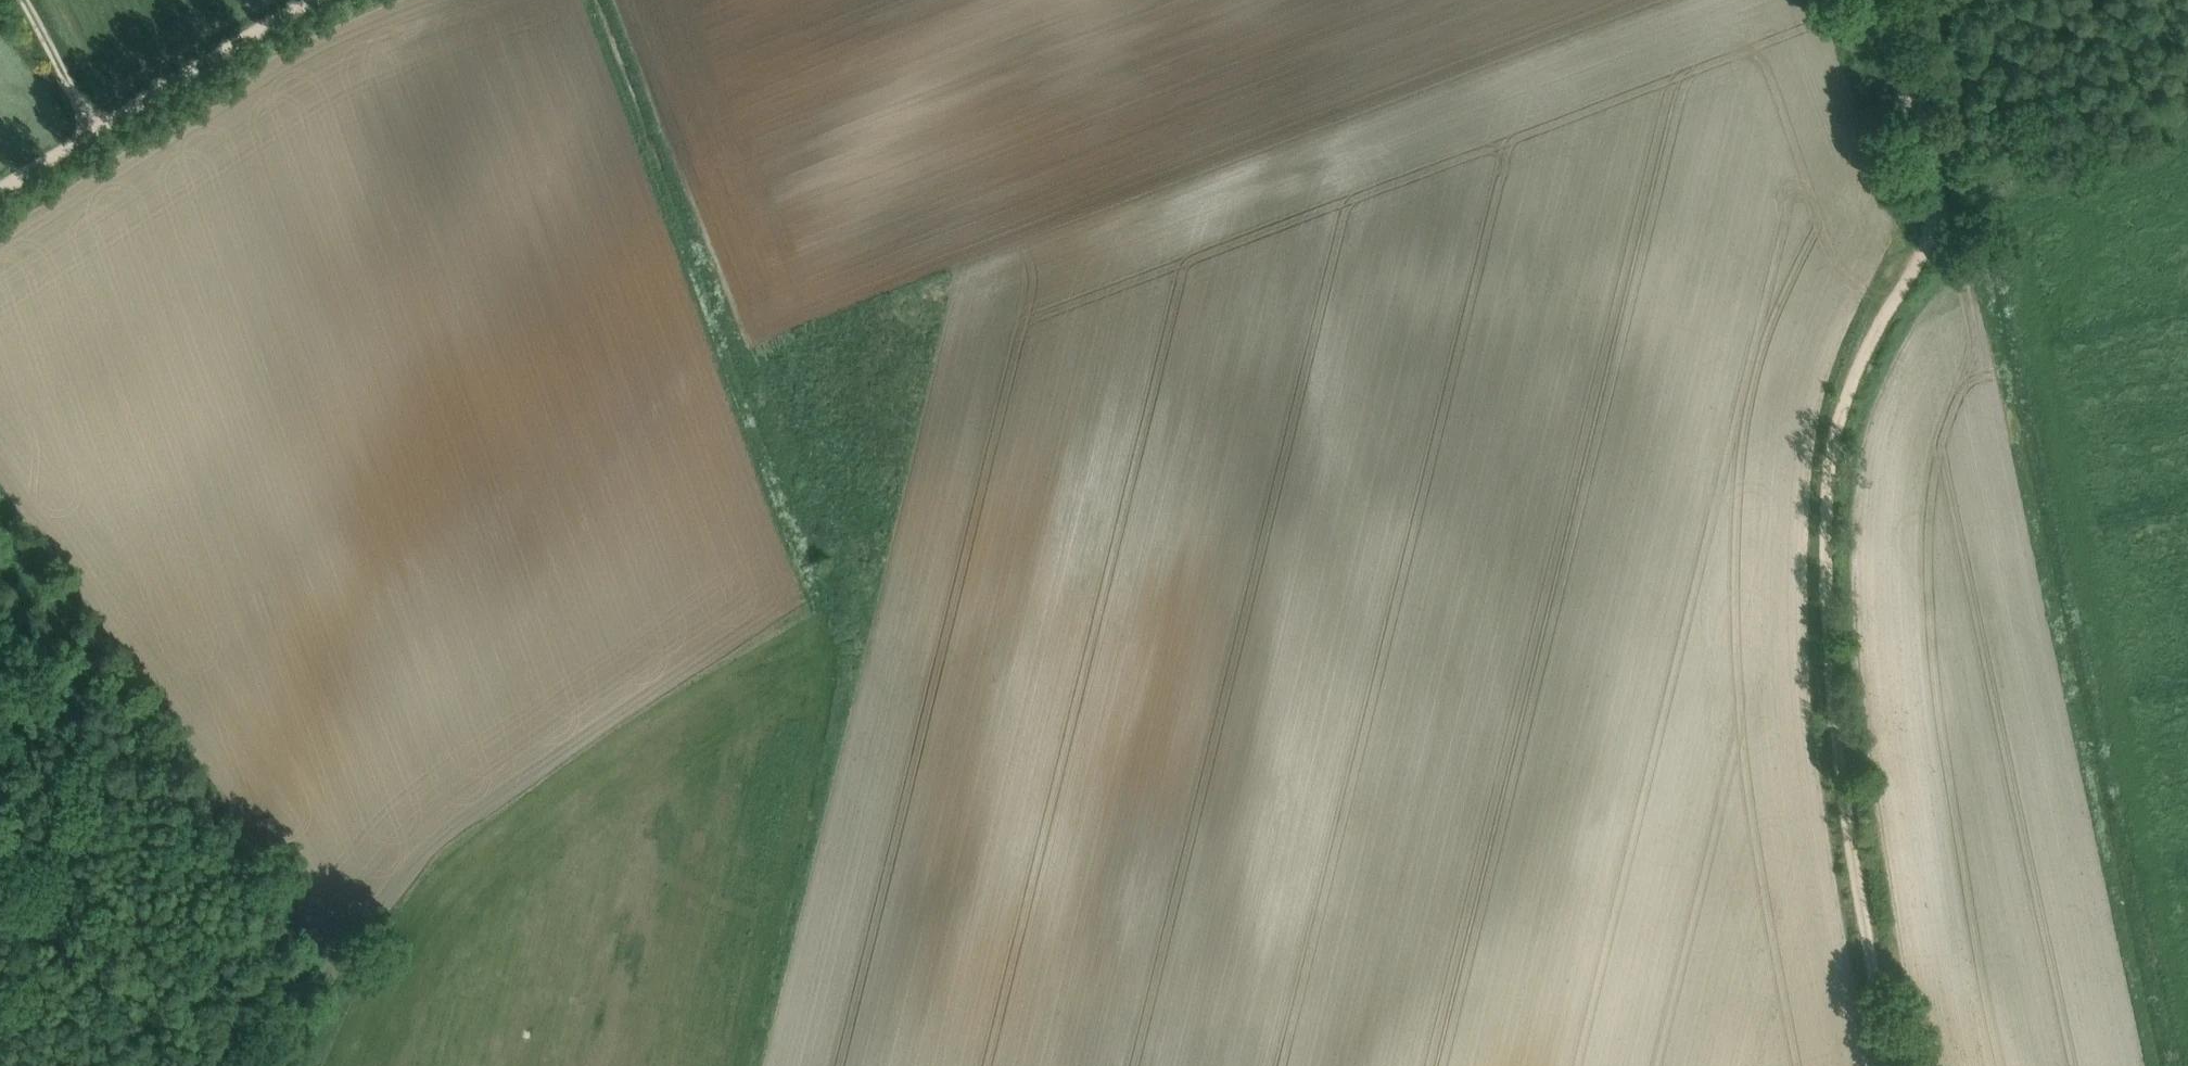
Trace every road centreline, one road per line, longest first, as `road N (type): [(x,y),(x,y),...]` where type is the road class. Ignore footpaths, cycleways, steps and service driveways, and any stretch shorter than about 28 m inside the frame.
road 1 (track): [(1900,1065),(1845,750),(1837,486),(1854,395),(1944,230),(1946,185),(1882,0)]
road 2 (track): [(0,201),(325,0)]
road 3 (track): [(24,0),(100,136)]

